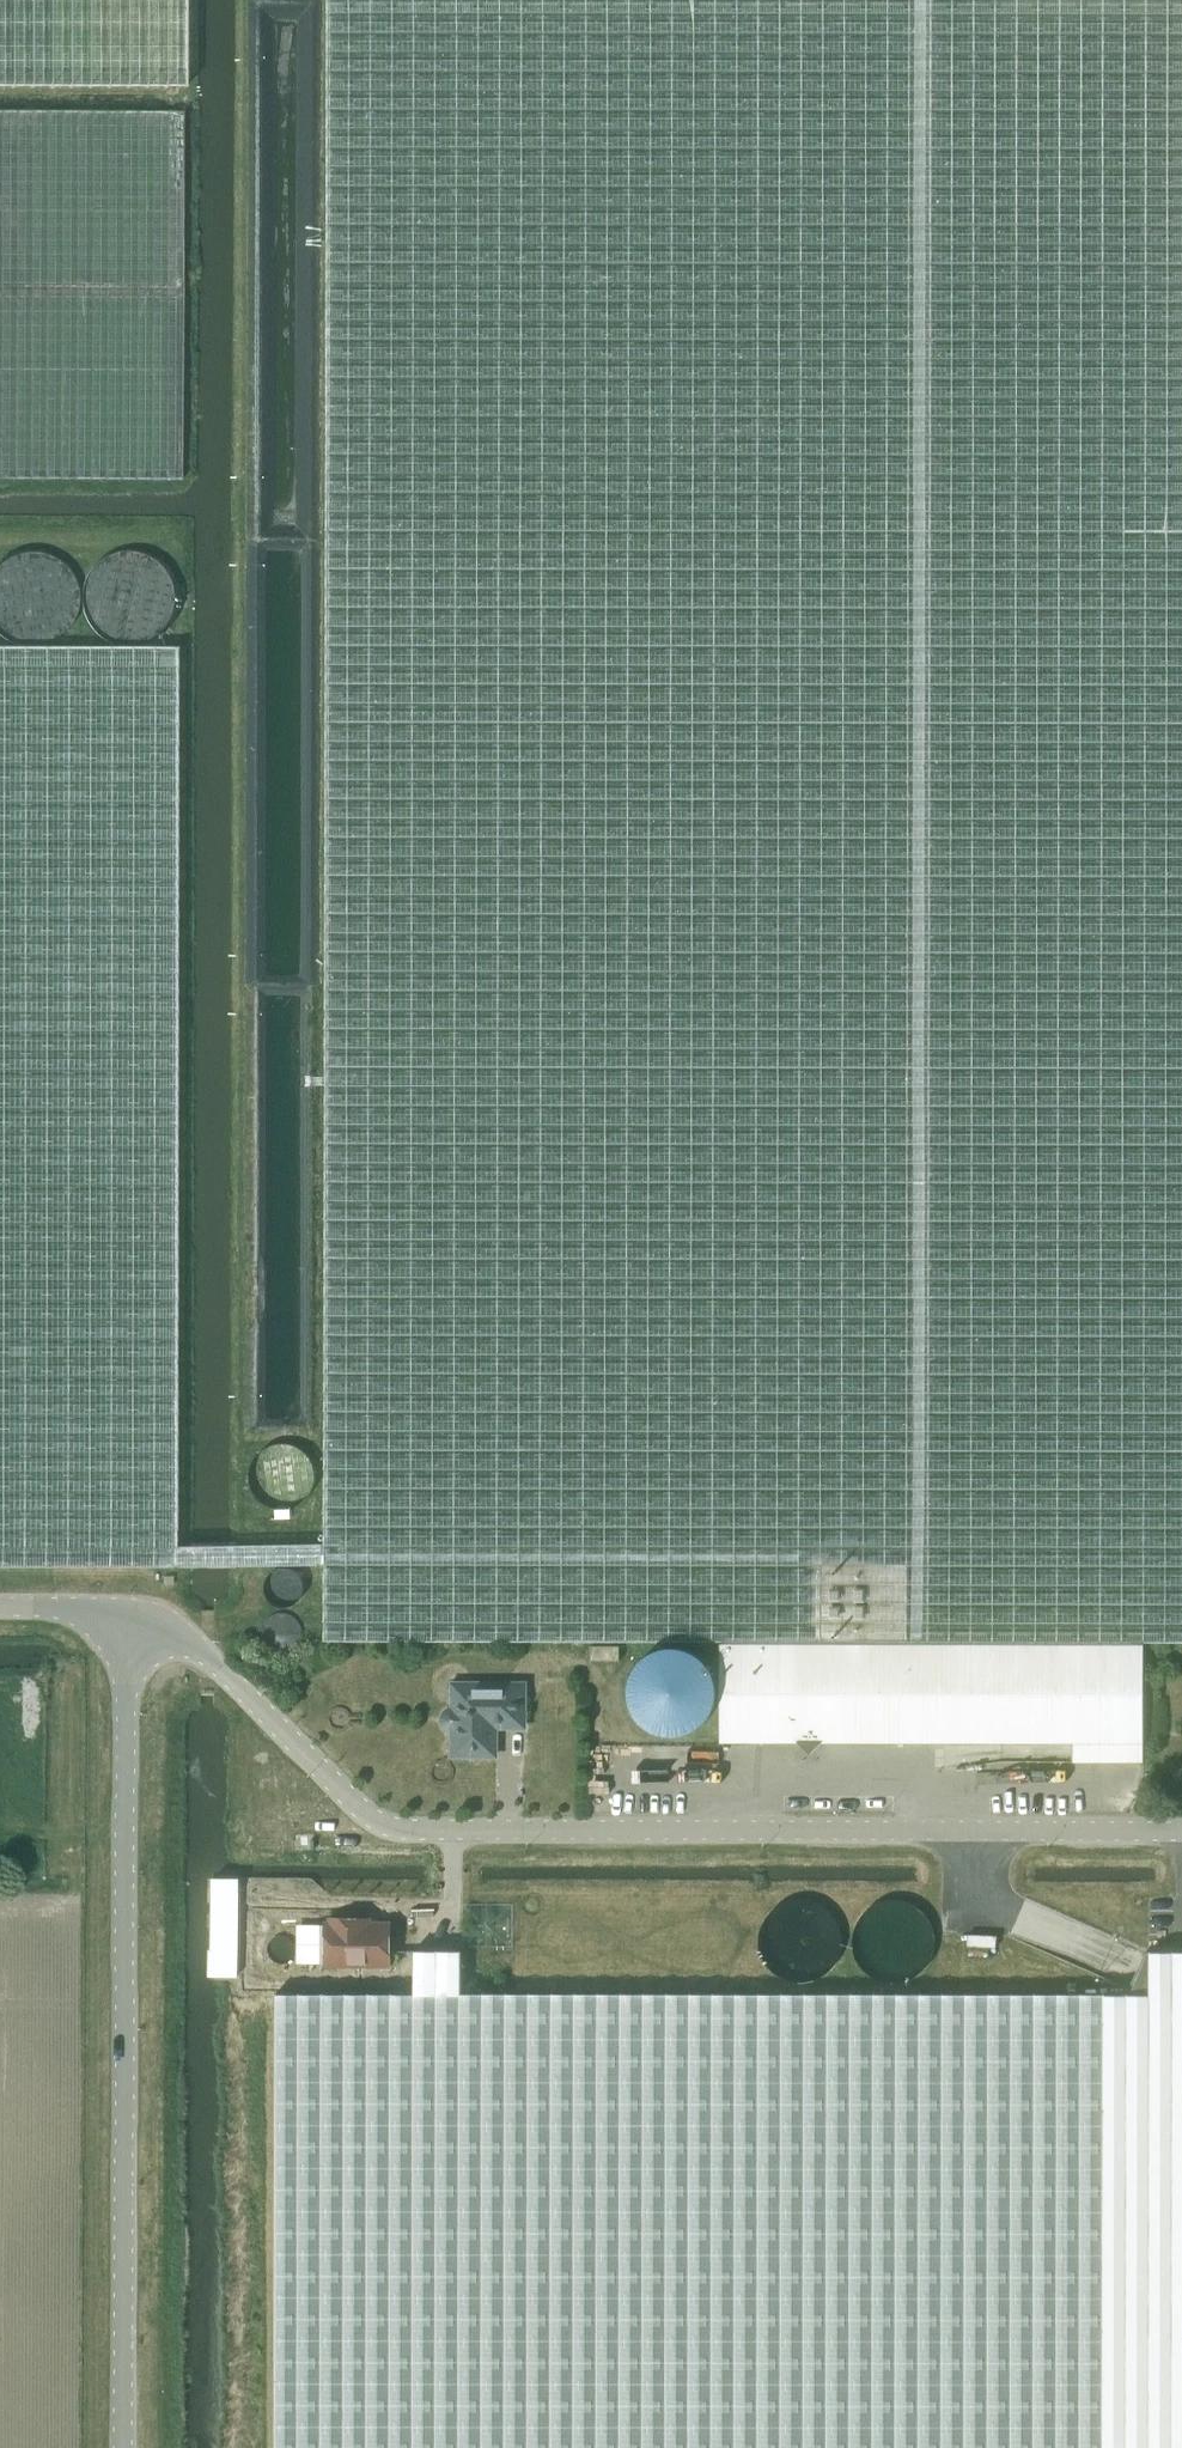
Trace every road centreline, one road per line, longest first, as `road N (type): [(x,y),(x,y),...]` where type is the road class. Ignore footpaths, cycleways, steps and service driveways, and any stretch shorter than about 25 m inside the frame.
road 1 (unclassified): [(122,1612),(164,1625),(395,1828),(1181,1833)]
road 2 (unclassified): [(122,1612),(121,2447)]
road 3 (unclassified): [(0,1611),(122,1612)]

